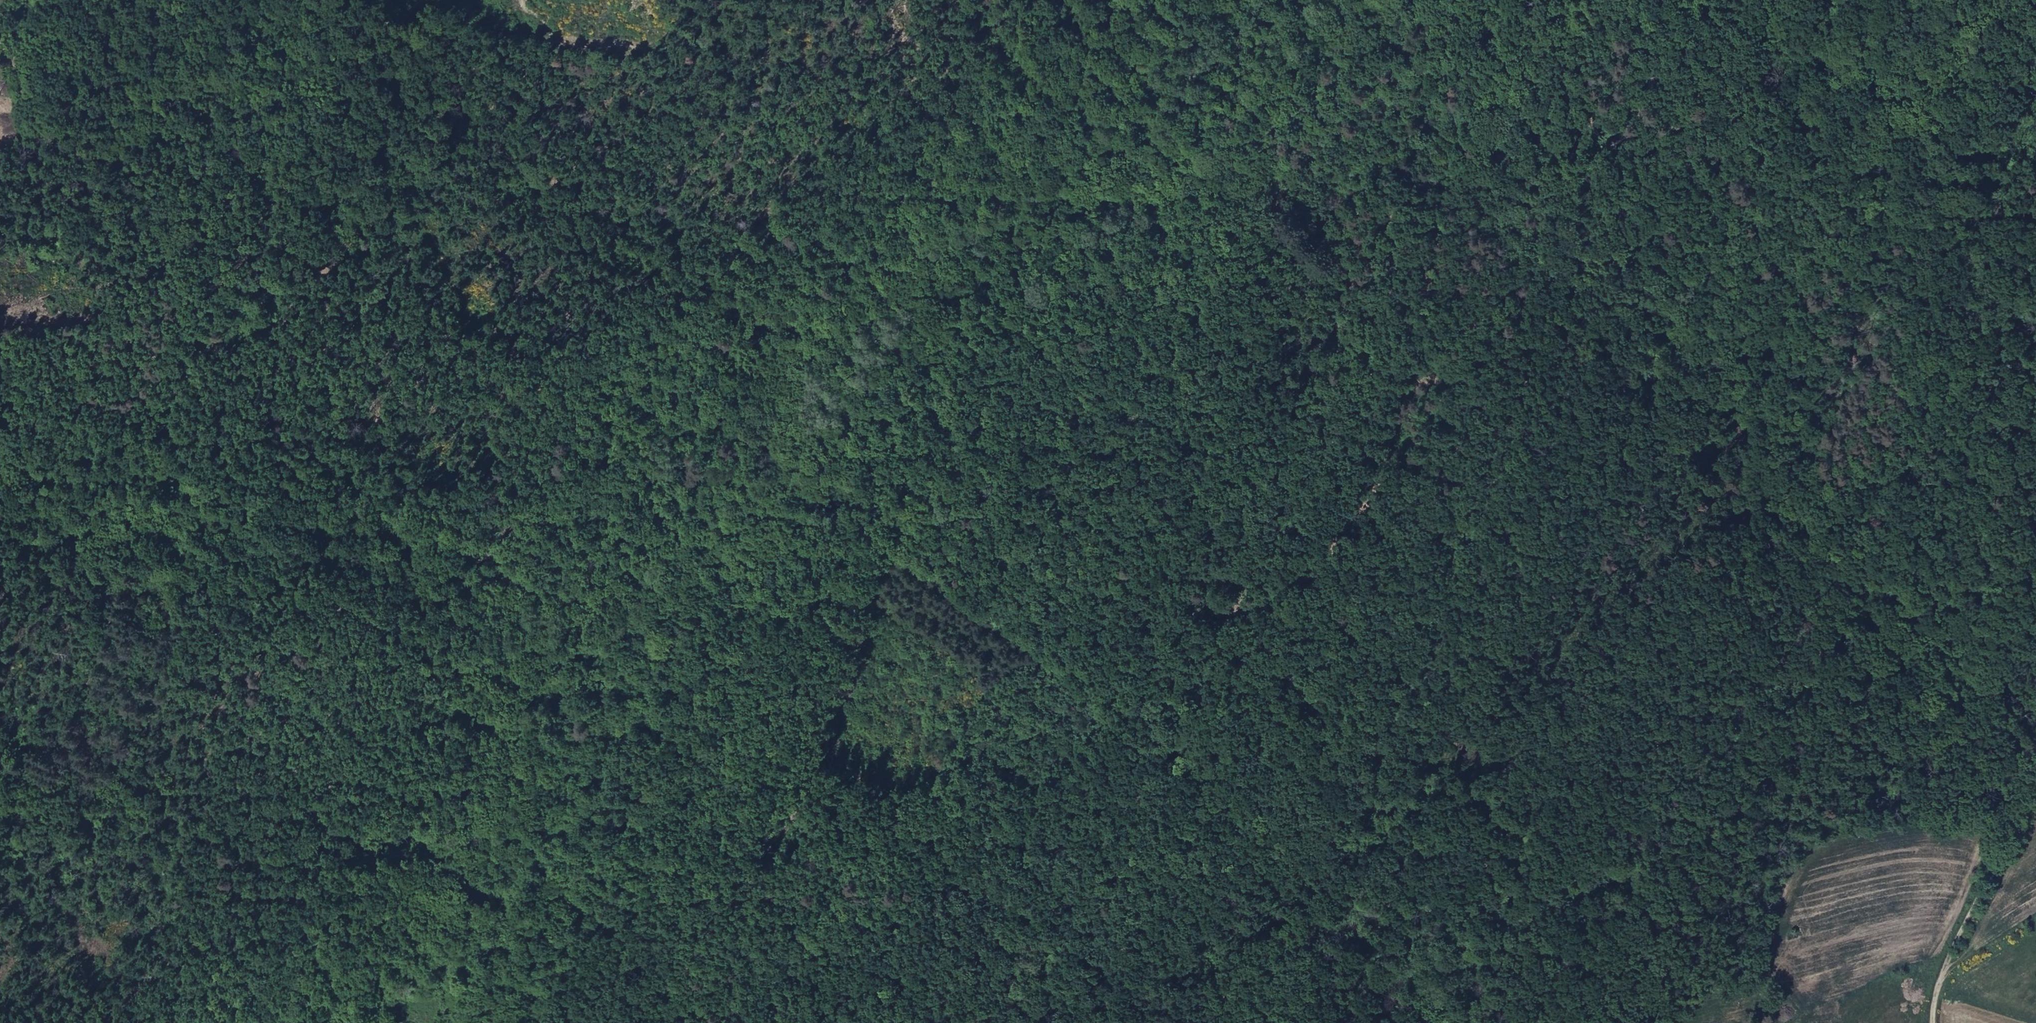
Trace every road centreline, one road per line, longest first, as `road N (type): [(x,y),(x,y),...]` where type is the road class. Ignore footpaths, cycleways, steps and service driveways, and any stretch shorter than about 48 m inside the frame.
road 1 (track): [(197,0),(181,81),(207,223),(194,330),(188,356),(169,377),(99,514),(90,543),(94,640),(8,777),(0,848)]
road 2 (track): [(1936,1022),(1940,983),(2002,836),(2035,781)]

